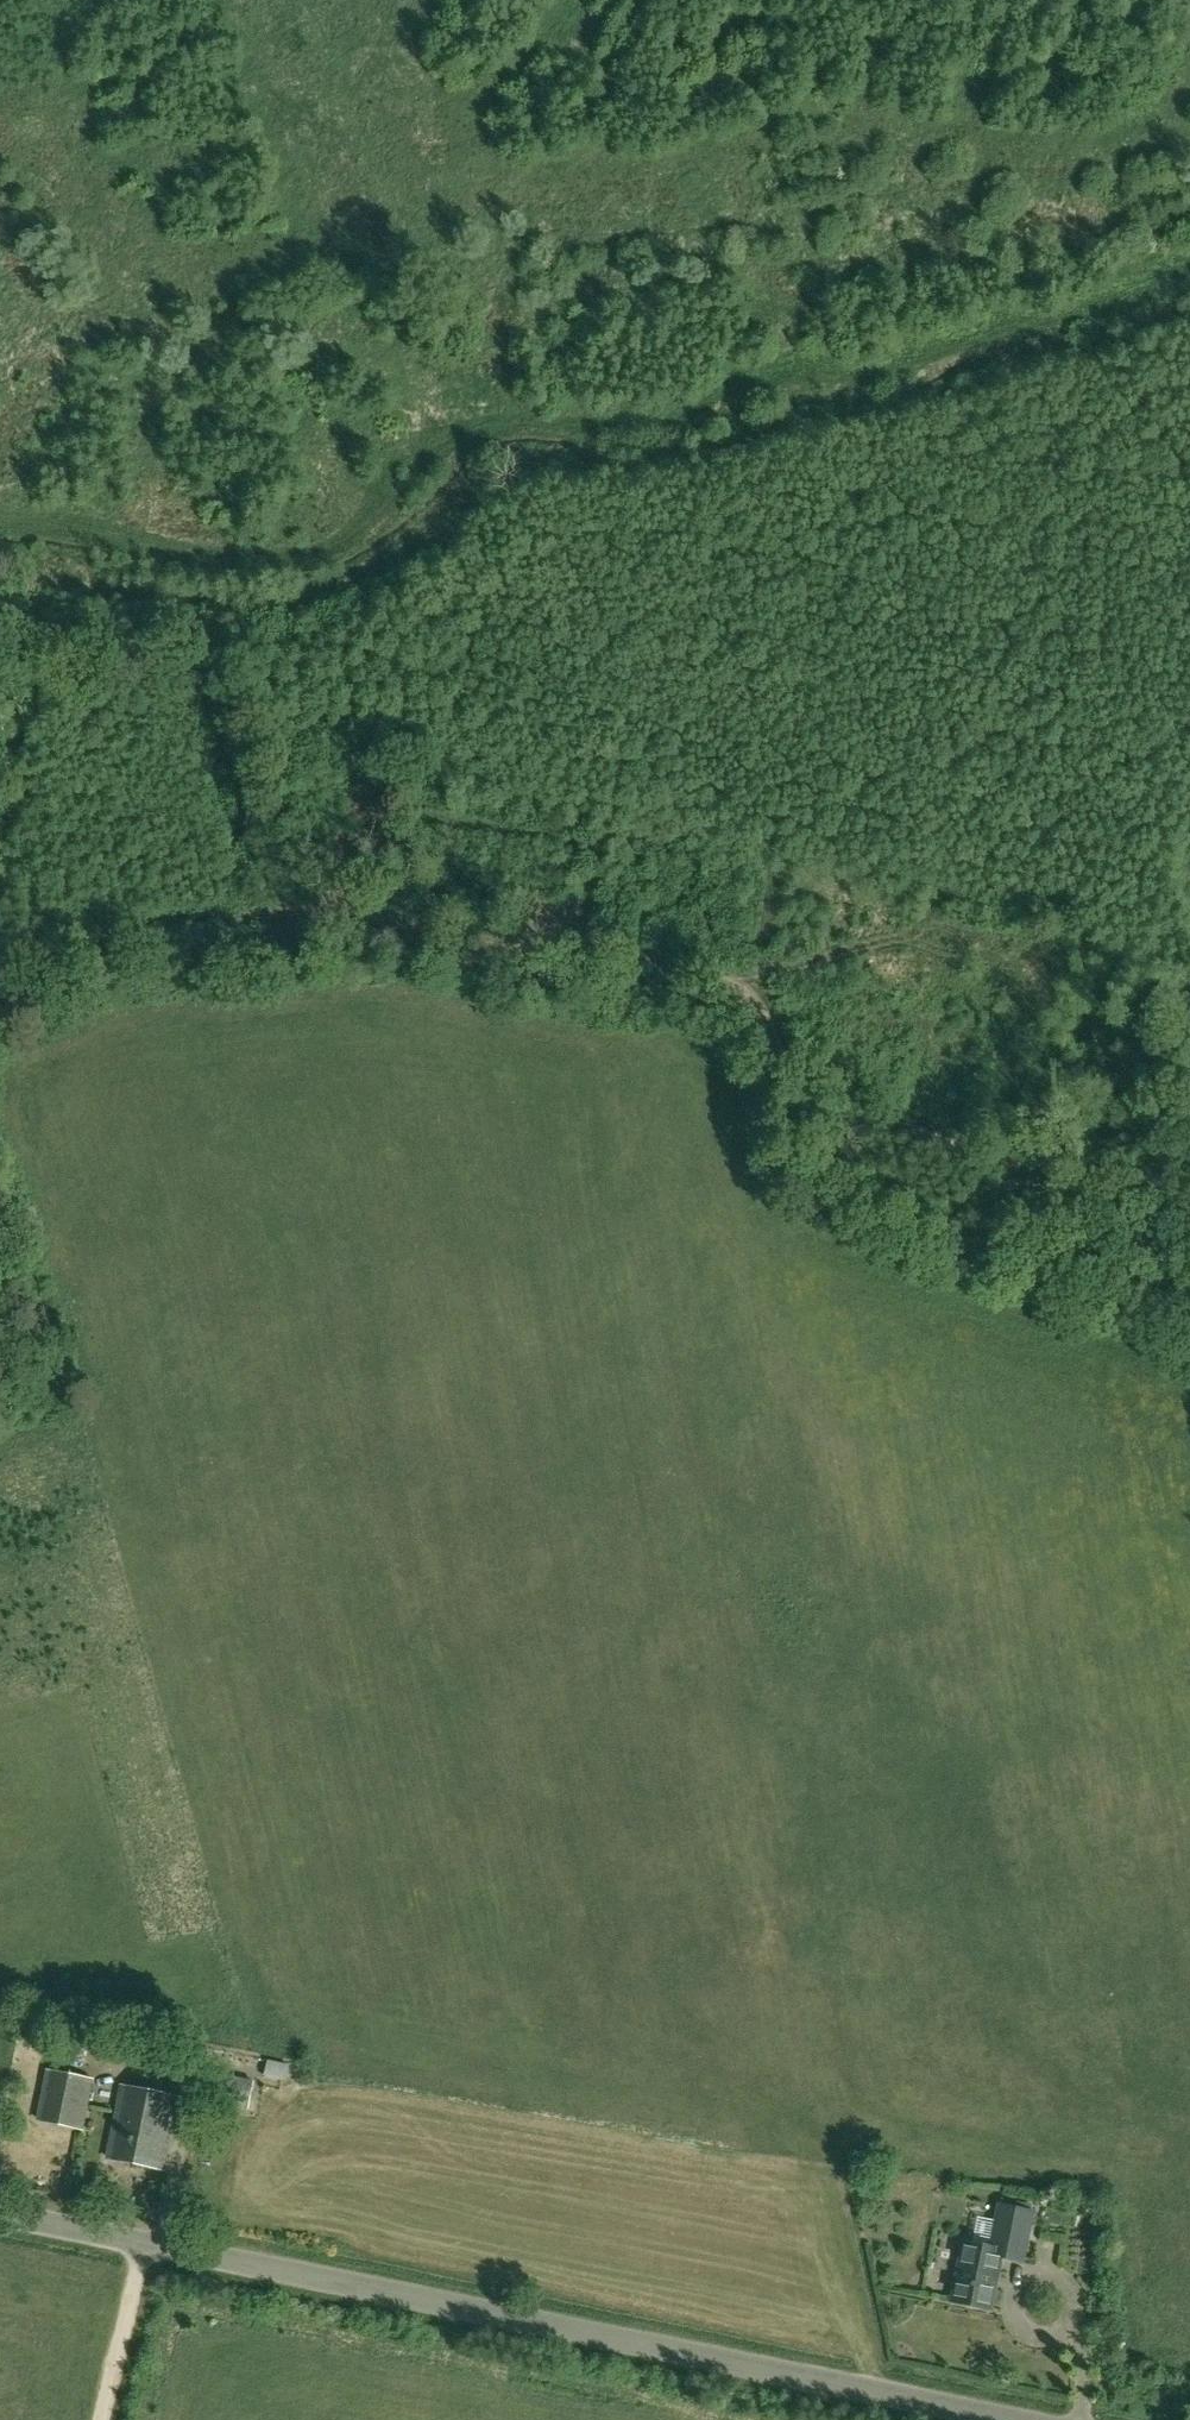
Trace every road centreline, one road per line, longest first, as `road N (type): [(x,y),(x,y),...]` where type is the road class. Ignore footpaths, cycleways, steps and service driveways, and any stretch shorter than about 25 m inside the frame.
road 1 (unclassified): [(0,2216),(1005,2419)]

